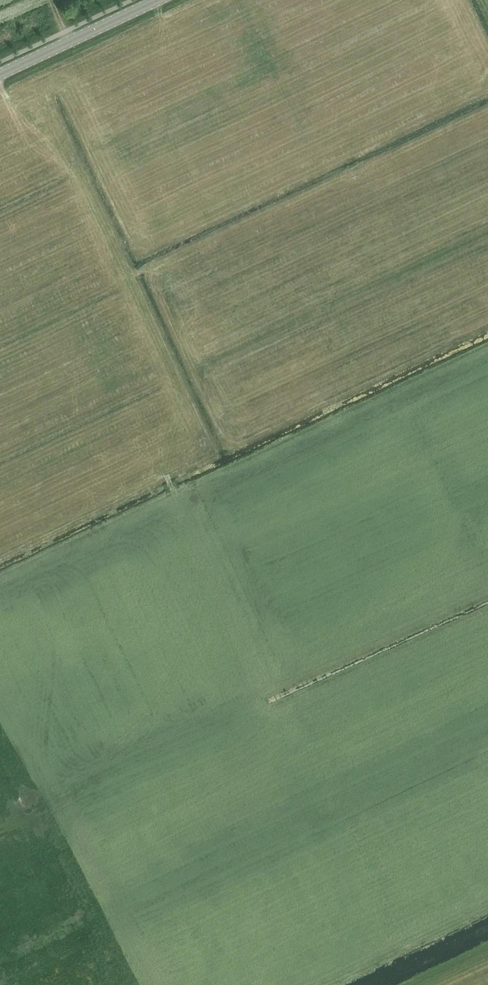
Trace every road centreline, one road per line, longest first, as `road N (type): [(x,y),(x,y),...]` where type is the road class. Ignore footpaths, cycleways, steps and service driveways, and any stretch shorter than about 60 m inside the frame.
road 1 (unclassified): [(0,76),(161,0)]

